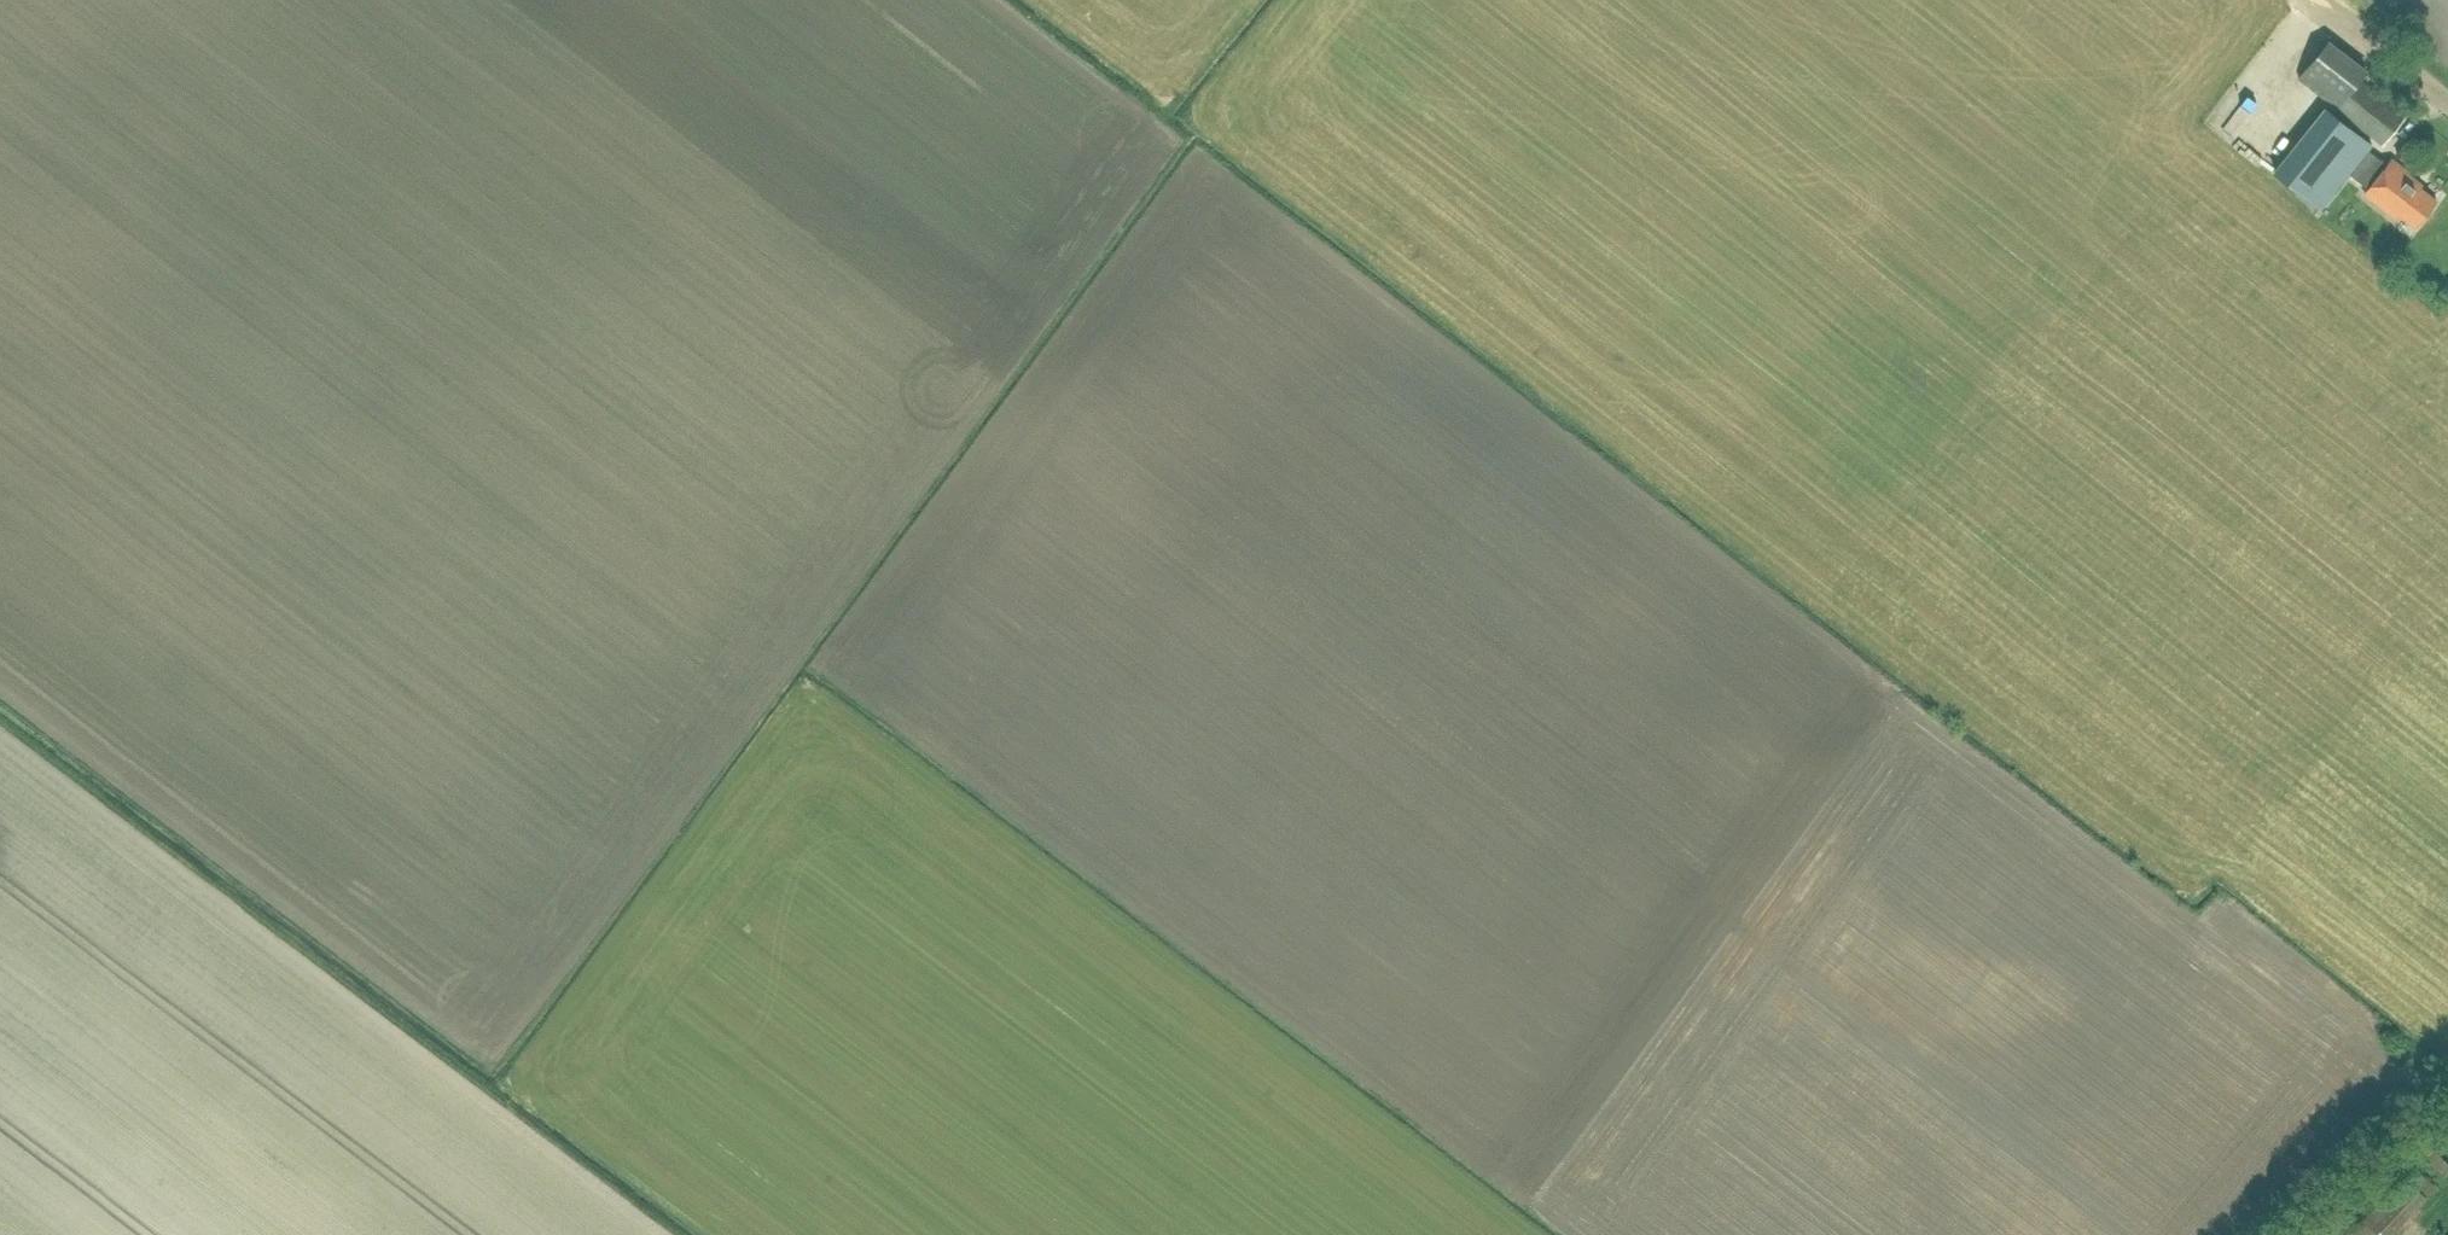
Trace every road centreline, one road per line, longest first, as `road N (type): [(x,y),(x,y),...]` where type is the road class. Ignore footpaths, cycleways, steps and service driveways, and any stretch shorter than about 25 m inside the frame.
road 1 (unclassified): [(2447,102),(2317,0)]

